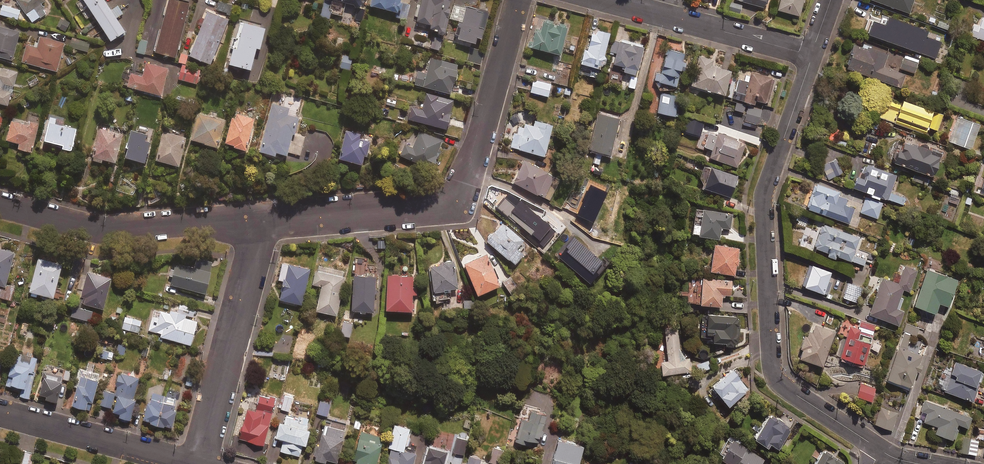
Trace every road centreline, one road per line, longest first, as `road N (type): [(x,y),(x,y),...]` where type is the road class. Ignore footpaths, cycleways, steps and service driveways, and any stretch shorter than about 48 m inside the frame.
road 1 (residential): [(812,56),(767,193),(771,366),(808,404),(881,450)]
road 2 (residential): [(521,0),(460,195),(259,225)]
road 3 (residential): [(259,225),(100,229),(0,205)]
road 4 (residential): [(259,225),(197,463)]
road 5 (residential): [(607,0),(812,56)]
road 6 (residential): [(0,414),(195,463)]

